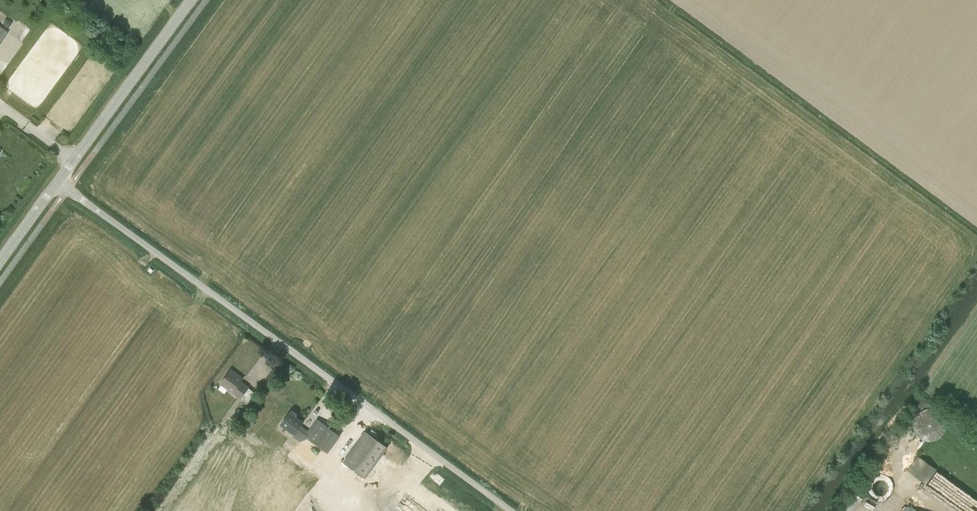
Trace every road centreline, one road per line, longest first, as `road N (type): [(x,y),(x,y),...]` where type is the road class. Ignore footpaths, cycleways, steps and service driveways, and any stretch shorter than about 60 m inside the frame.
road 1 (unclassified): [(511,510),(58,182)]
road 2 (track): [(828,510),(976,307)]
road 3 (tertiary): [(58,182),(191,0)]

